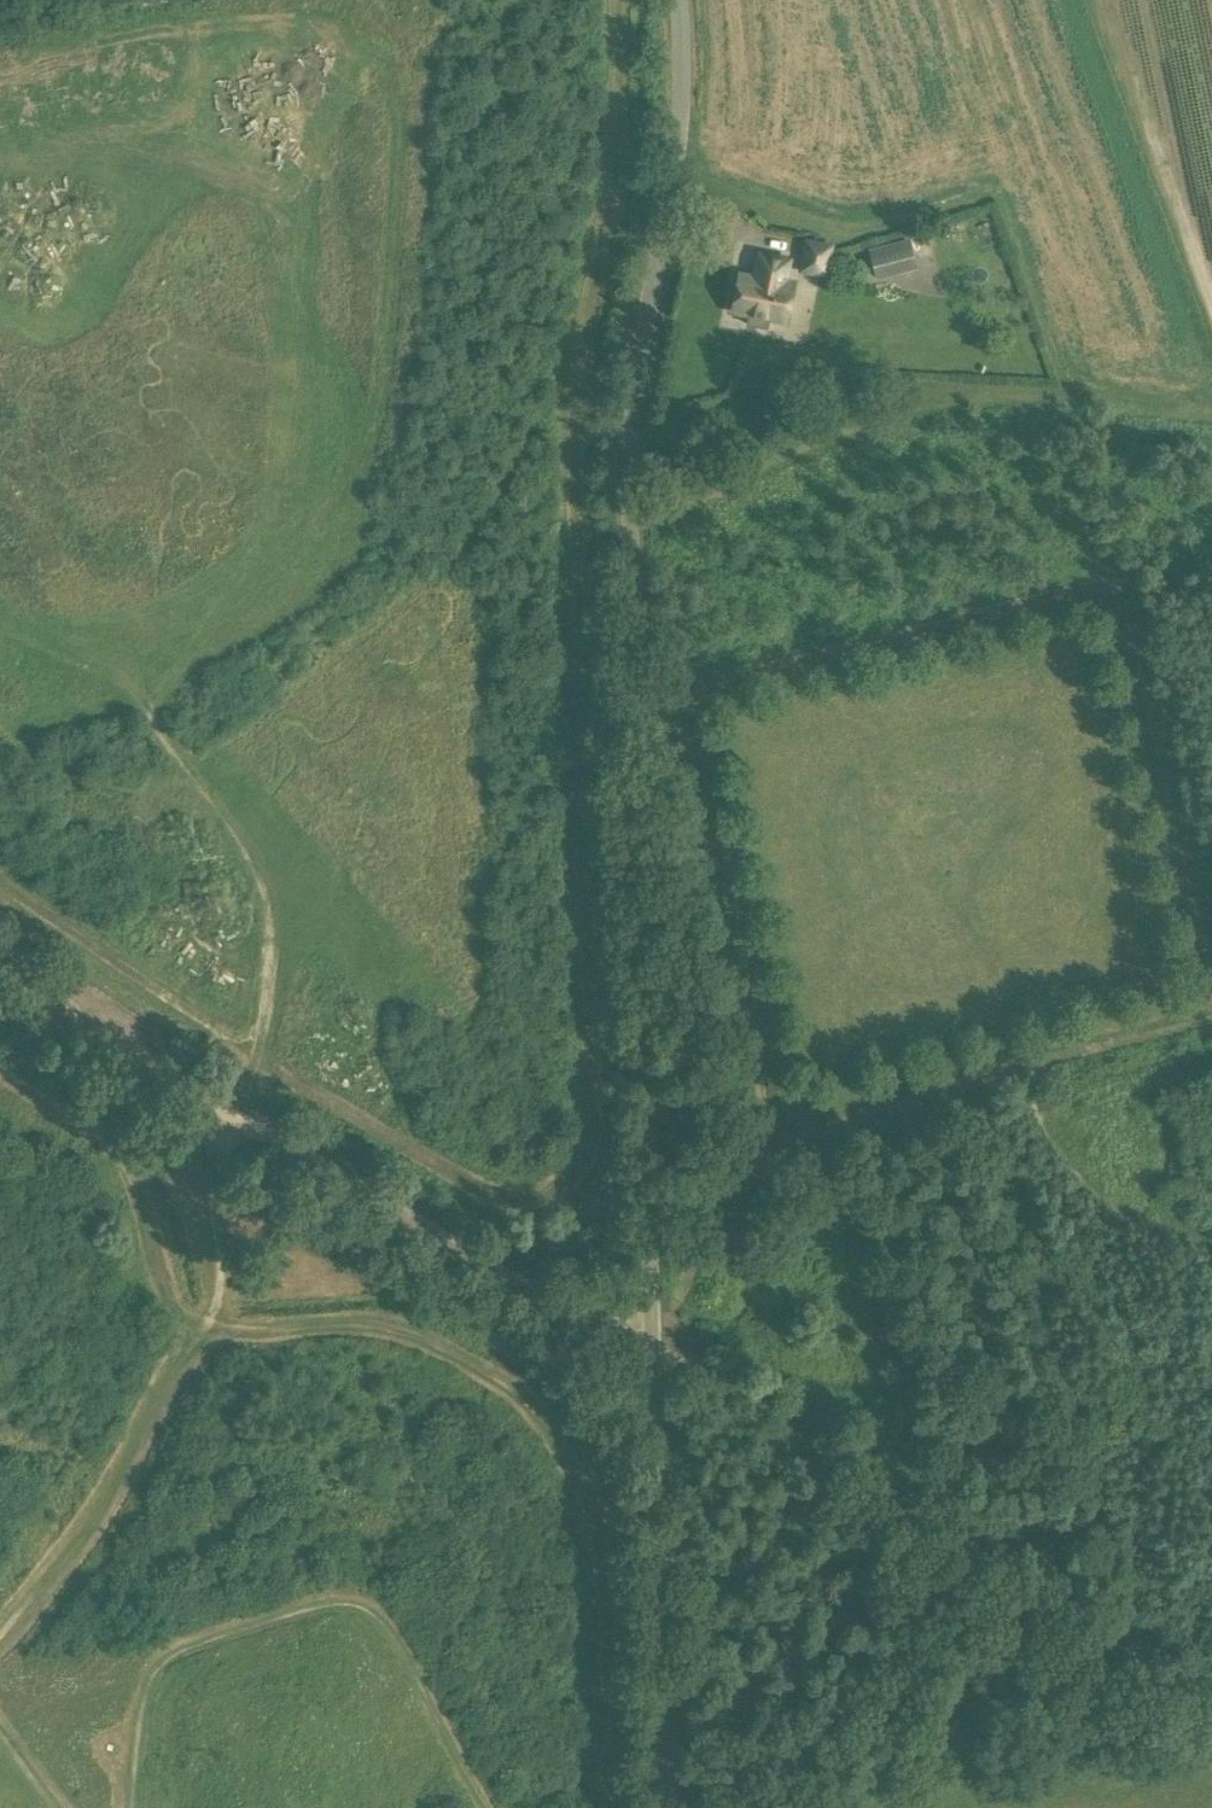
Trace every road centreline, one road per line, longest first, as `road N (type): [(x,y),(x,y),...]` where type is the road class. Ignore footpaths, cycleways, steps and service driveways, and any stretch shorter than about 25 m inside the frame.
road 1 (unclassified): [(669,1807),(645,1490),(650,1348),(631,408),(674,187),(680,0)]
road 2 (track): [(0,1064),(132,1168),(166,1293),(205,1329),(266,1334),(388,1323),(524,1392),(604,1506),(615,1807)]

